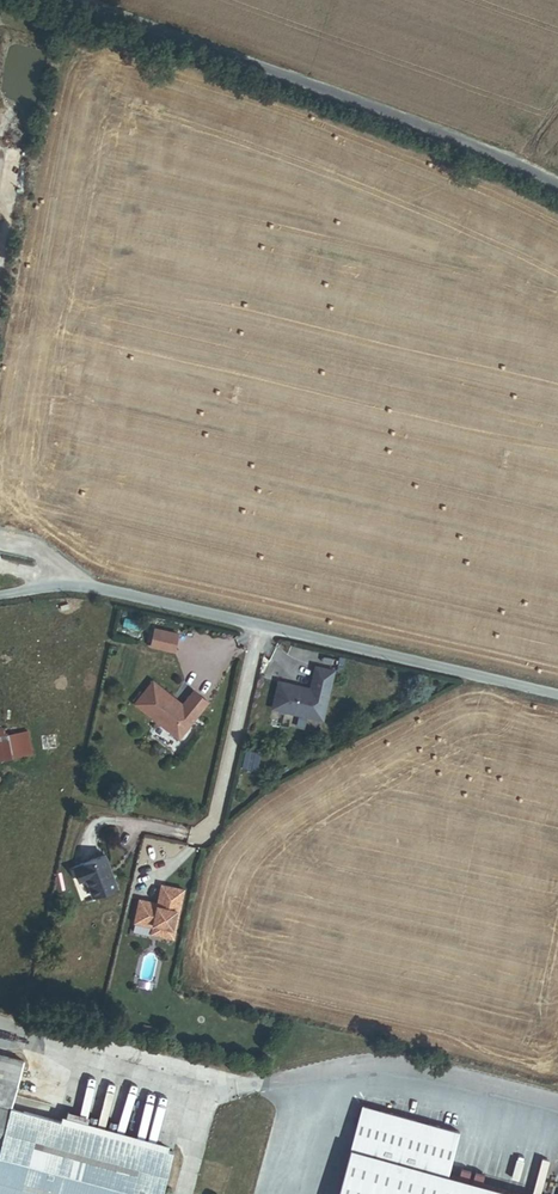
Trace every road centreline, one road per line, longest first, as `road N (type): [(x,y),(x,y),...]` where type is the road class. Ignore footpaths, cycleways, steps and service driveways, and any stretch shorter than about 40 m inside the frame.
road 1 (residential): [(557,695),(79,584),(0,596)]
road 2 (tertiary): [(557,188),(482,150),(62,0)]
road 3 (unclassified): [(557,1104),(380,1058),(261,1083)]

